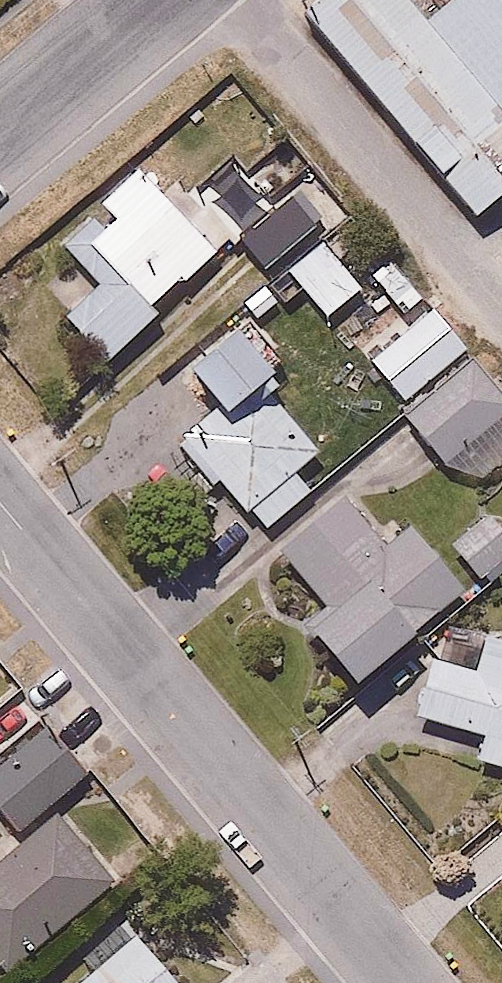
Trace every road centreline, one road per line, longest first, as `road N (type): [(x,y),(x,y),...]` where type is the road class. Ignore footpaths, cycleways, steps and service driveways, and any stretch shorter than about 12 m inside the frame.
road 1 (residential): [(0,507),(391,982)]
road 2 (residential): [(162,0),(0,135)]

